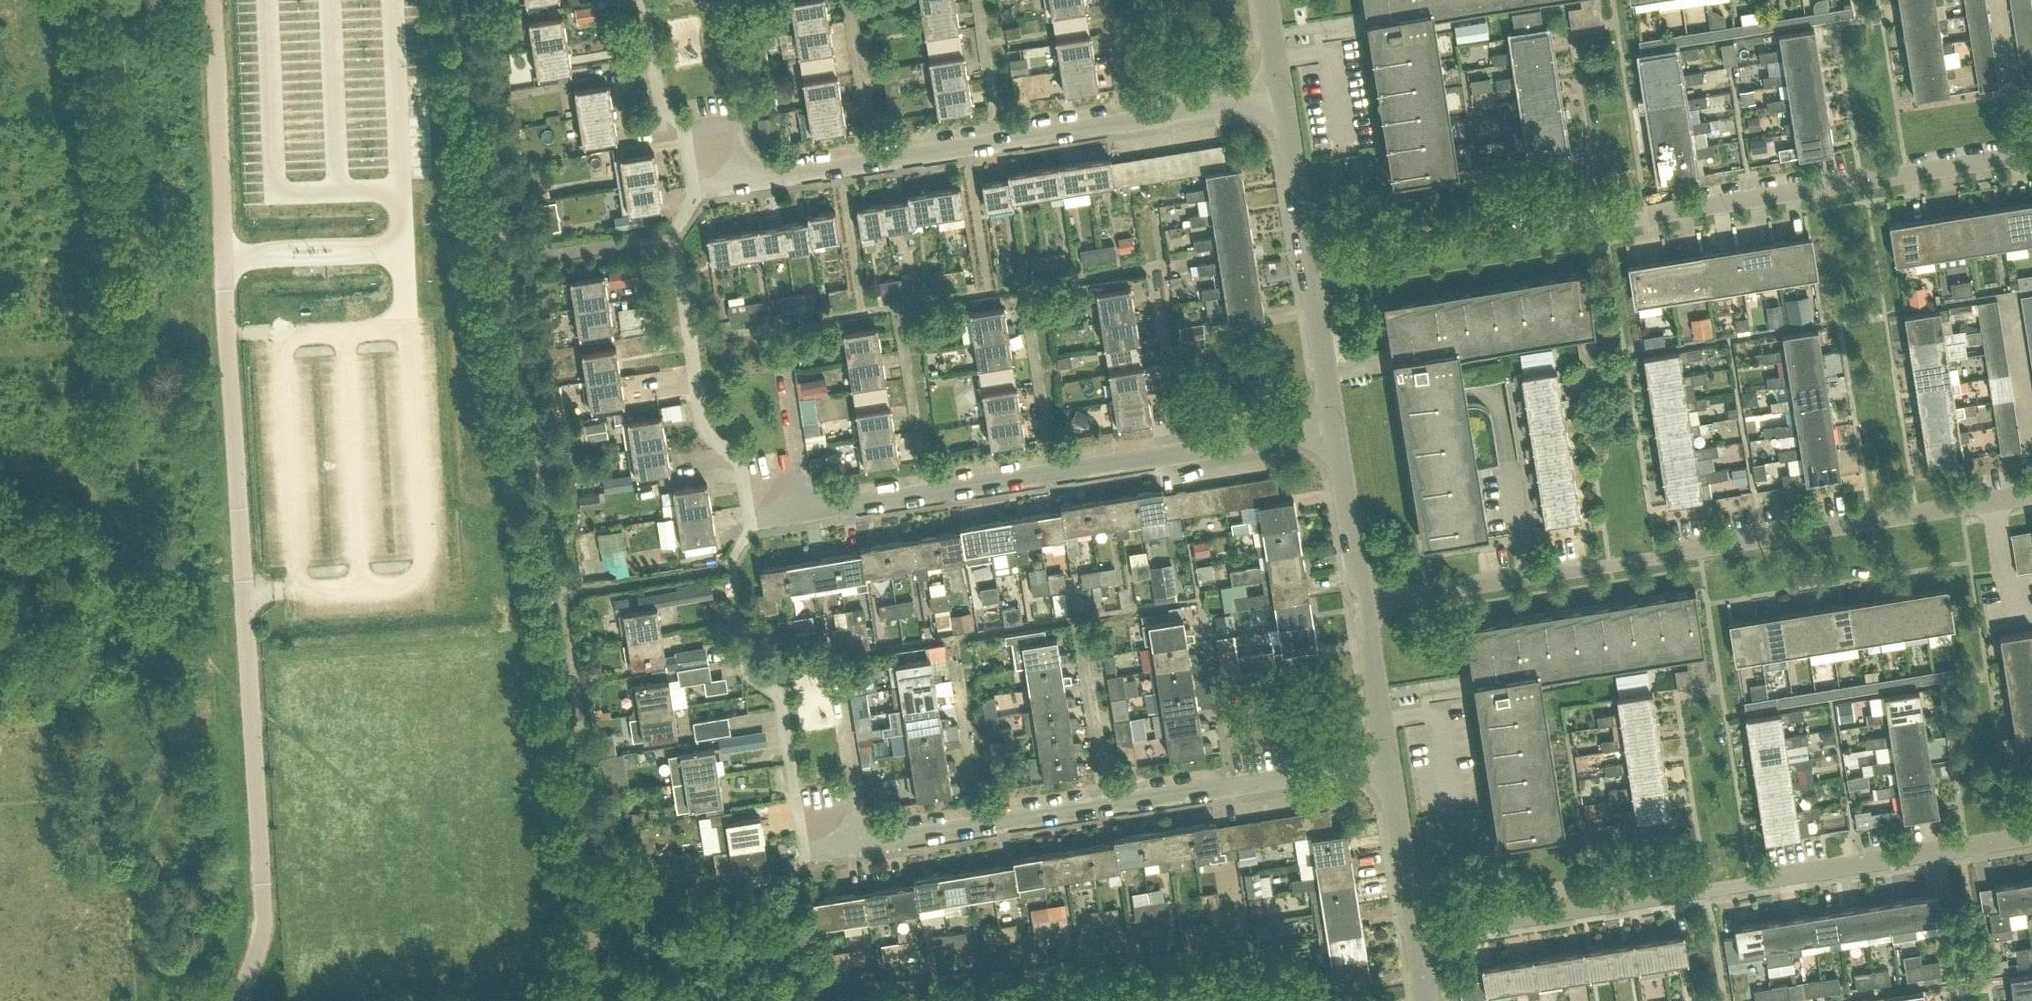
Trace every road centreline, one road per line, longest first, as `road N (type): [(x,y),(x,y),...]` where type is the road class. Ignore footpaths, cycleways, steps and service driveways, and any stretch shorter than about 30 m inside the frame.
road 1 (unclassified): [(1311,269),(2031,155)]
road 2 (residential): [(1370,602),(1995,500)]
road 3 (residential): [(1416,935),(2031,830)]
road 4 (residential): [(716,132),(724,182),(1284,95)]
road 5 (residential): [(760,522),(1337,427)]
road 6 (residential): [(817,856),(1389,762)]
road 7 (unclassified): [(1370,602),(1360,579),(1337,427)]
road 8 (unclassified): [(1311,269),(1284,95)]
road 9 (unclassified): [(1416,935),(1389,762)]
road 10 (unclassified): [(1389,762),(1370,602)]
road 11 (unclassified): [(1337,427),(1311,269)]
road 12 (residential): [(1995,500),(2018,621)]

